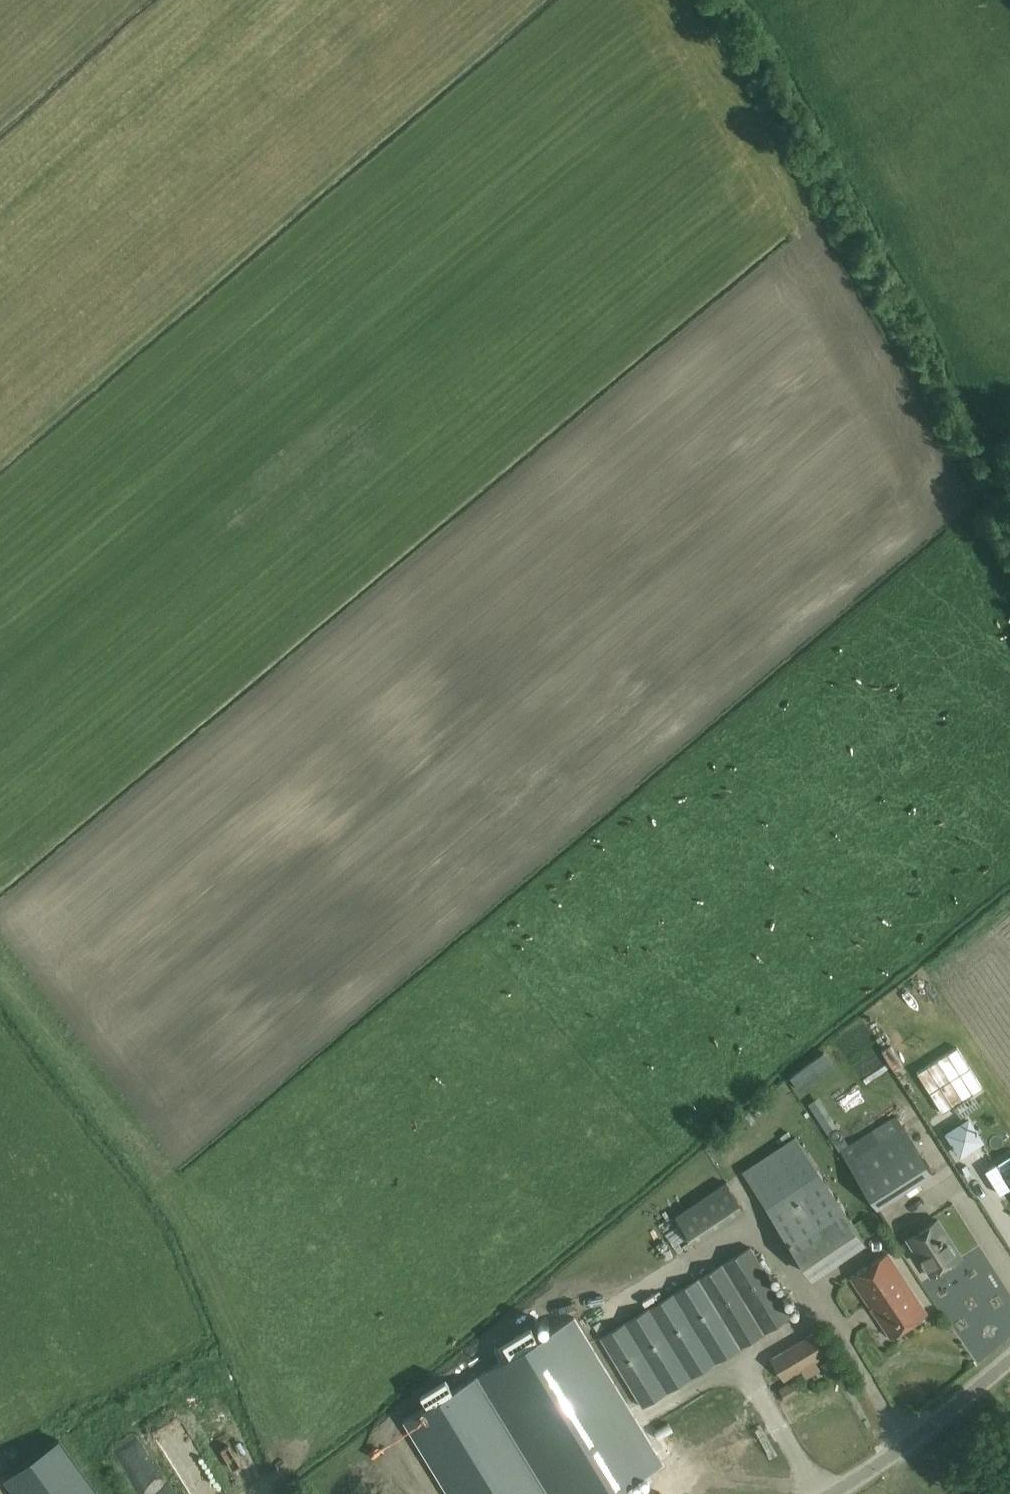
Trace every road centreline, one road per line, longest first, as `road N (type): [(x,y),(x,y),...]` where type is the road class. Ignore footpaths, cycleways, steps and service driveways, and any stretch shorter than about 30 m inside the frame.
road 1 (unclassified): [(829,1493),(881,1465),(1009,1361)]

